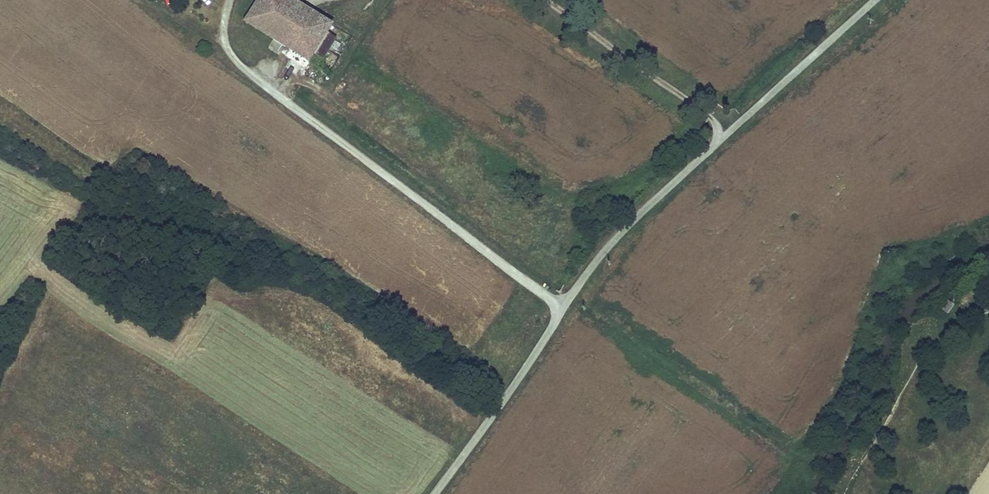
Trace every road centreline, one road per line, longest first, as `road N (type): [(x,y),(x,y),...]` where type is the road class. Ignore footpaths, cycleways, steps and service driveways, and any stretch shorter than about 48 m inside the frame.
road 1 (unclassified): [(874,0),(613,240),(435,493)]
road 2 (track): [(719,137),(713,117),(543,0)]

